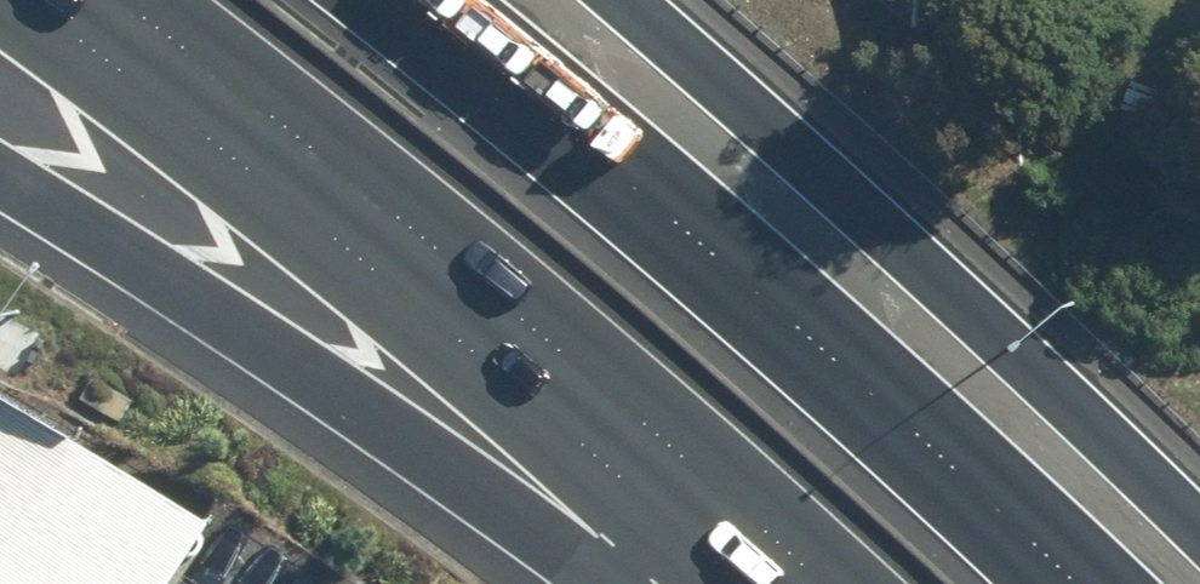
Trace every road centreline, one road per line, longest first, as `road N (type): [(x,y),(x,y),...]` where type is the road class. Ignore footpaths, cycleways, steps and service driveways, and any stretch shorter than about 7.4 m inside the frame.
road 1 (motorway): [(825,583),(441,238),(122,0)]
road 2 (motorway): [(401,0),(769,302),(1074,583)]
road 3 (motorway): [(628,0),(973,291),(1199,515)]
road 4 (motorway): [(620,583),(200,291),(0,164)]

